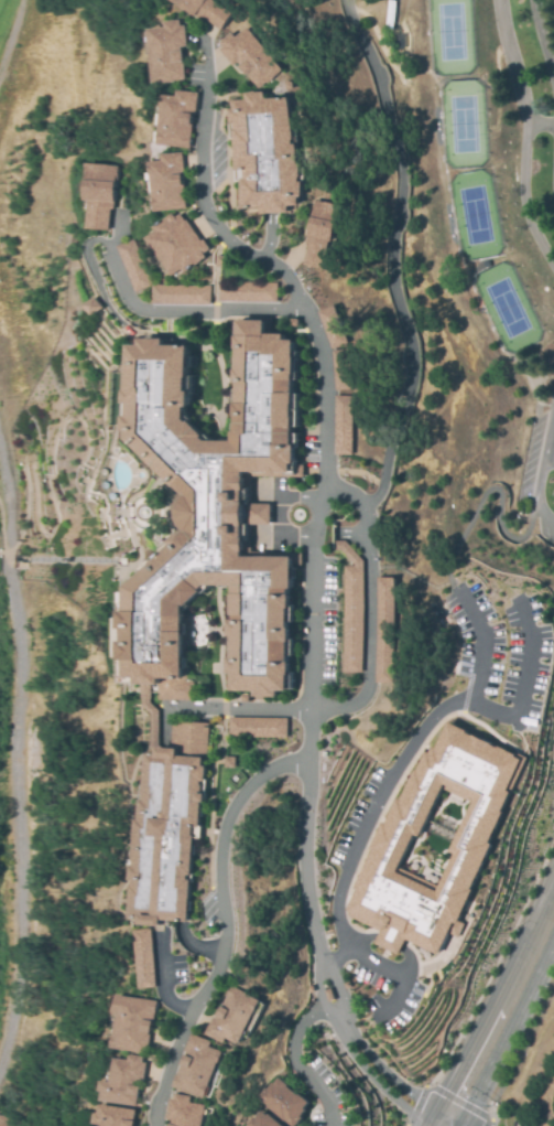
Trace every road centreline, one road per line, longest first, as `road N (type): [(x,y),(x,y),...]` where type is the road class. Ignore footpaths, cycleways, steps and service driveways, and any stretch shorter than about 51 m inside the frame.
road 1 (secondary): [(553,862),(436,1111)]
road 2 (secondary): [(464,1125),(553,940)]

